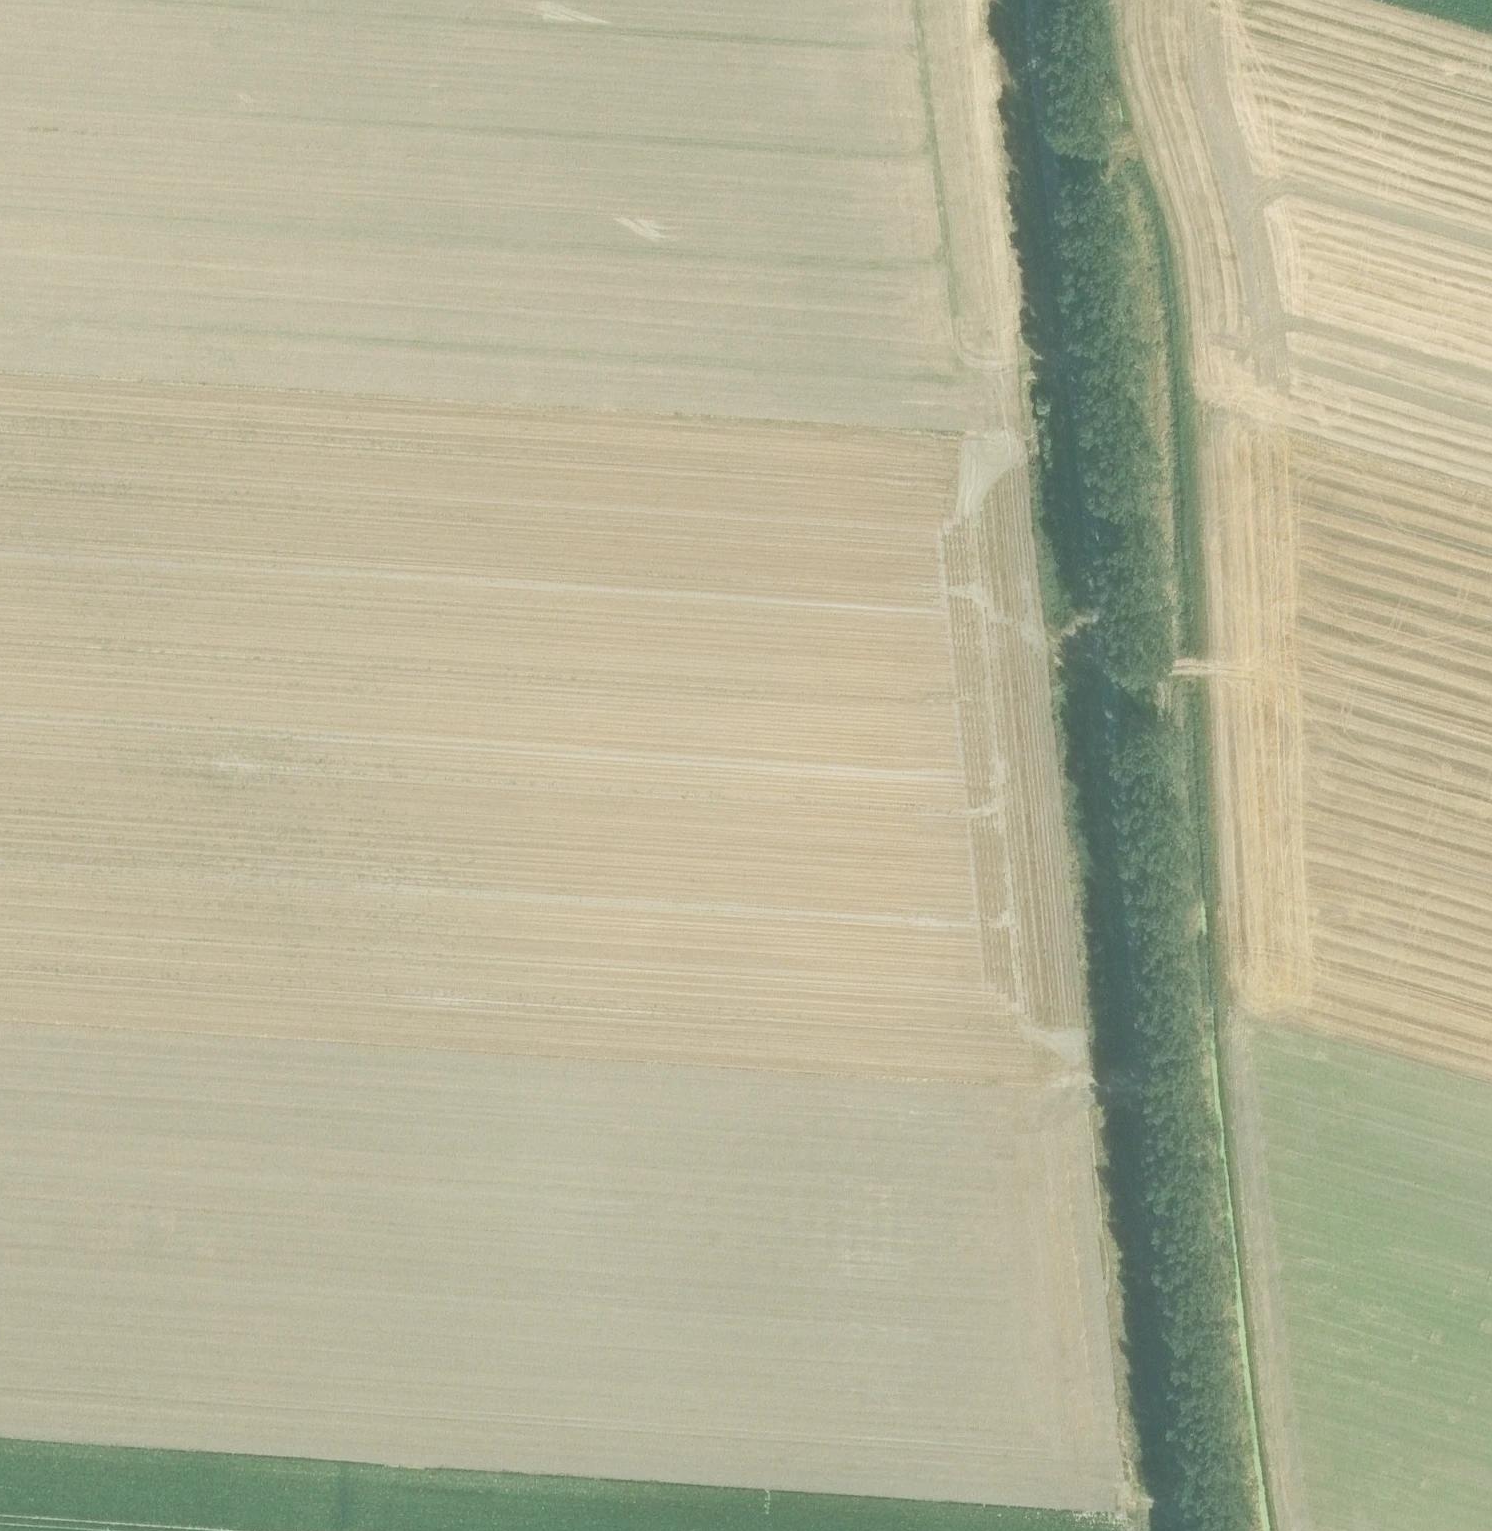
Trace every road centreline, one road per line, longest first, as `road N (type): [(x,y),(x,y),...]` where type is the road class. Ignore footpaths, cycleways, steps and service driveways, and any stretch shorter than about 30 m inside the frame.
road 1 (track): [(1034,0),(1192,1530)]

